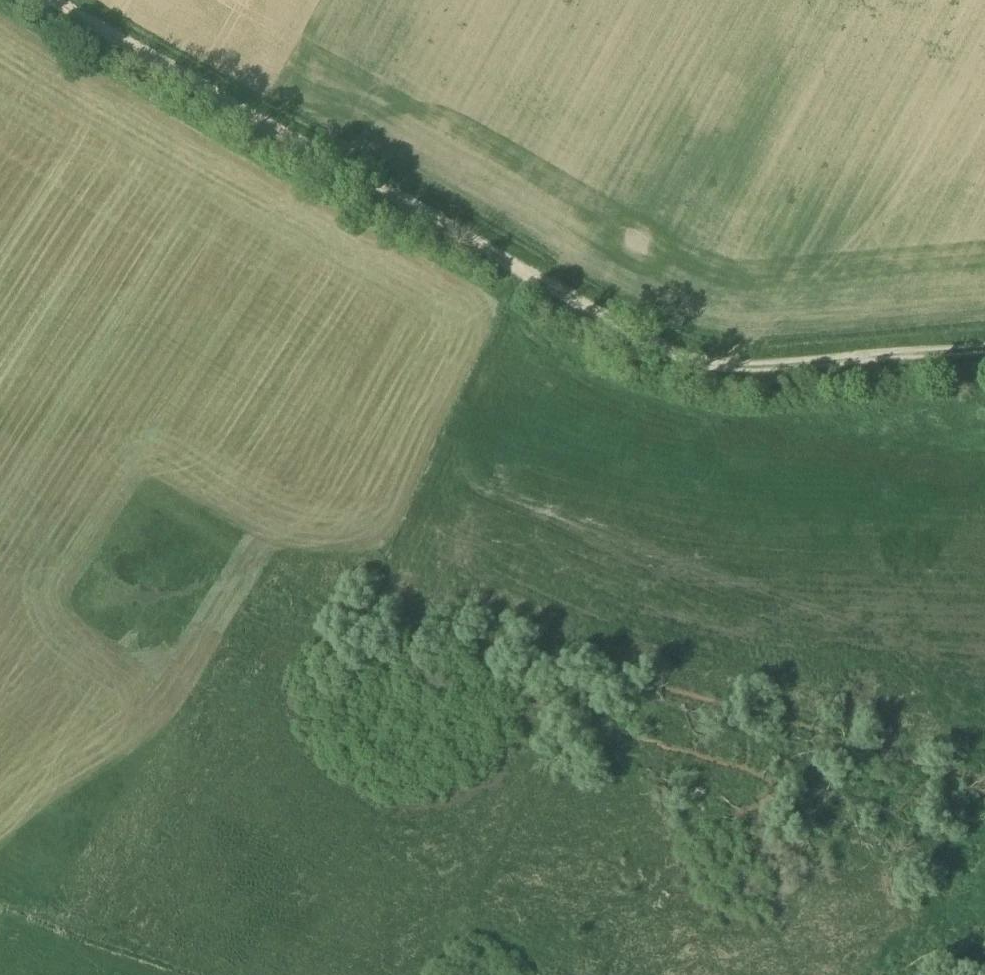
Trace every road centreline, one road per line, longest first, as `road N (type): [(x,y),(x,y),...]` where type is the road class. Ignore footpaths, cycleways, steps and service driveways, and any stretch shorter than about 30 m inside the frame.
road 1 (track): [(984,342),(871,358),(690,365),(48,0)]

